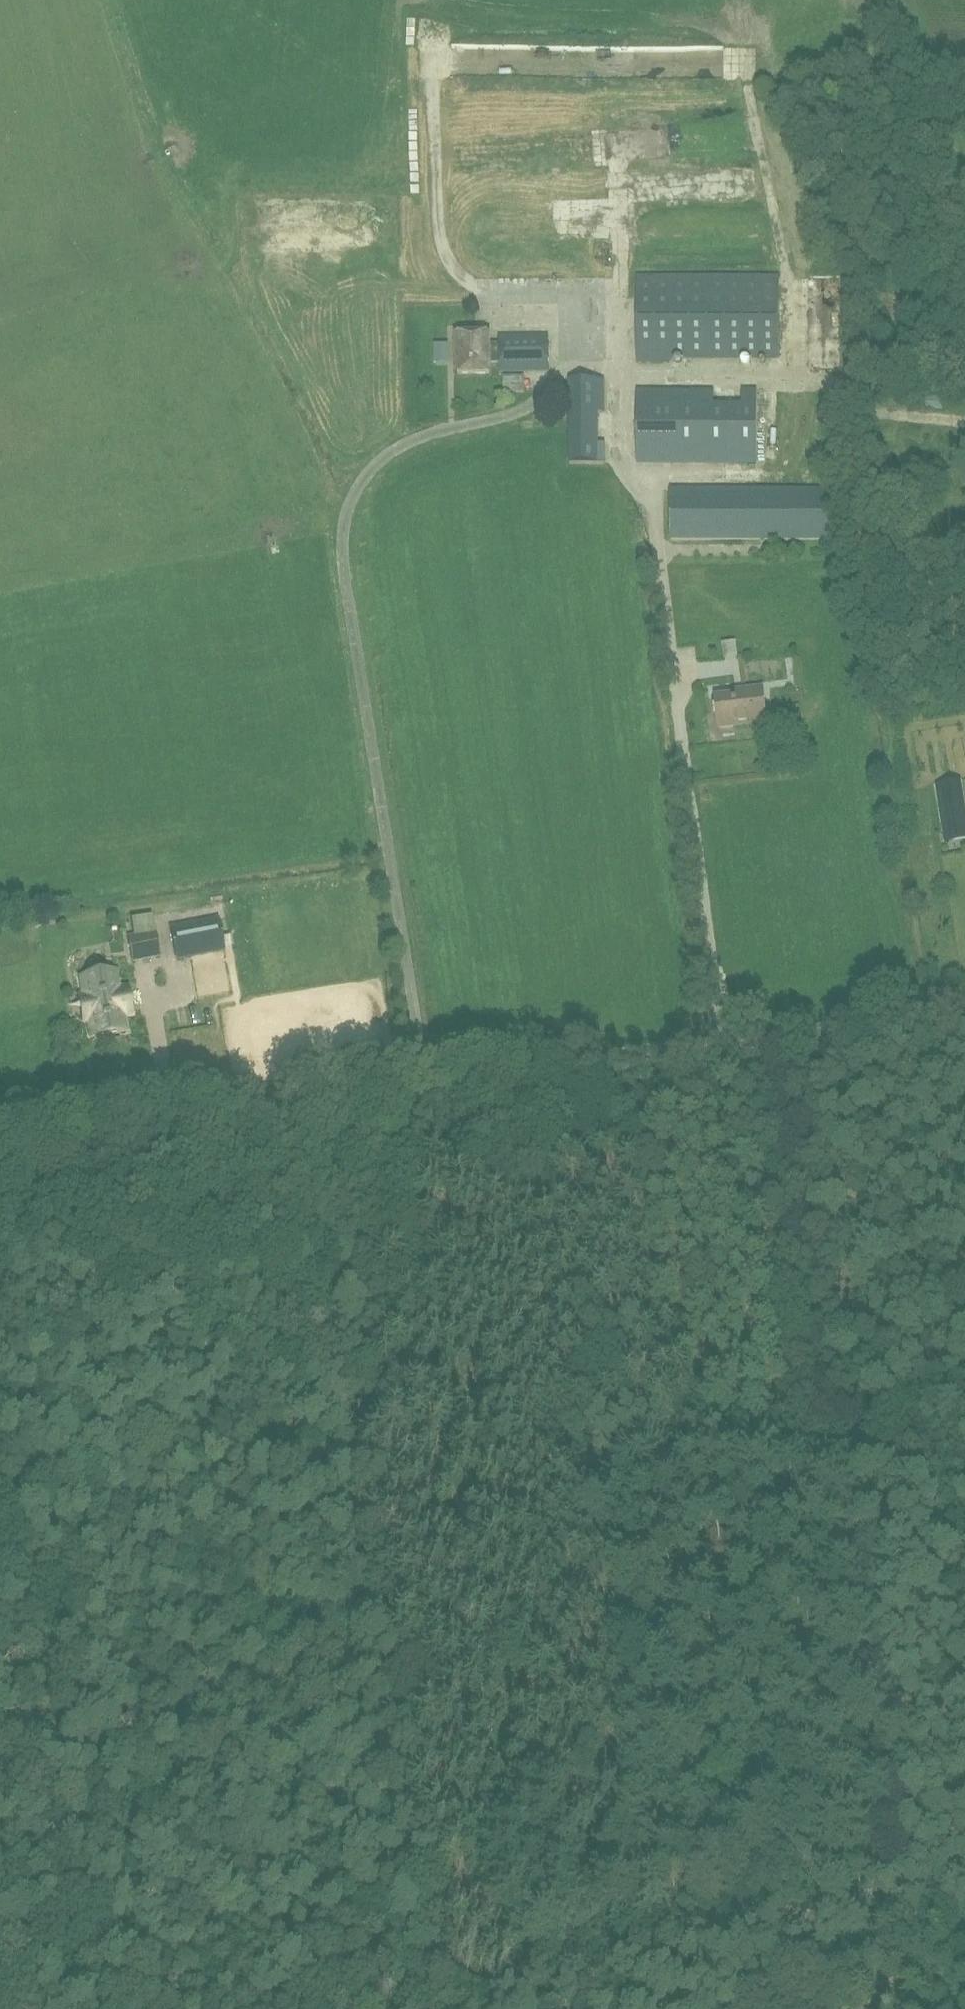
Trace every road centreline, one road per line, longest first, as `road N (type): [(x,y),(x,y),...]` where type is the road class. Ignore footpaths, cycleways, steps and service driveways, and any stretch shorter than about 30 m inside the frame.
road 1 (unclassified): [(0,1151),(215,1128),(964,1006)]

